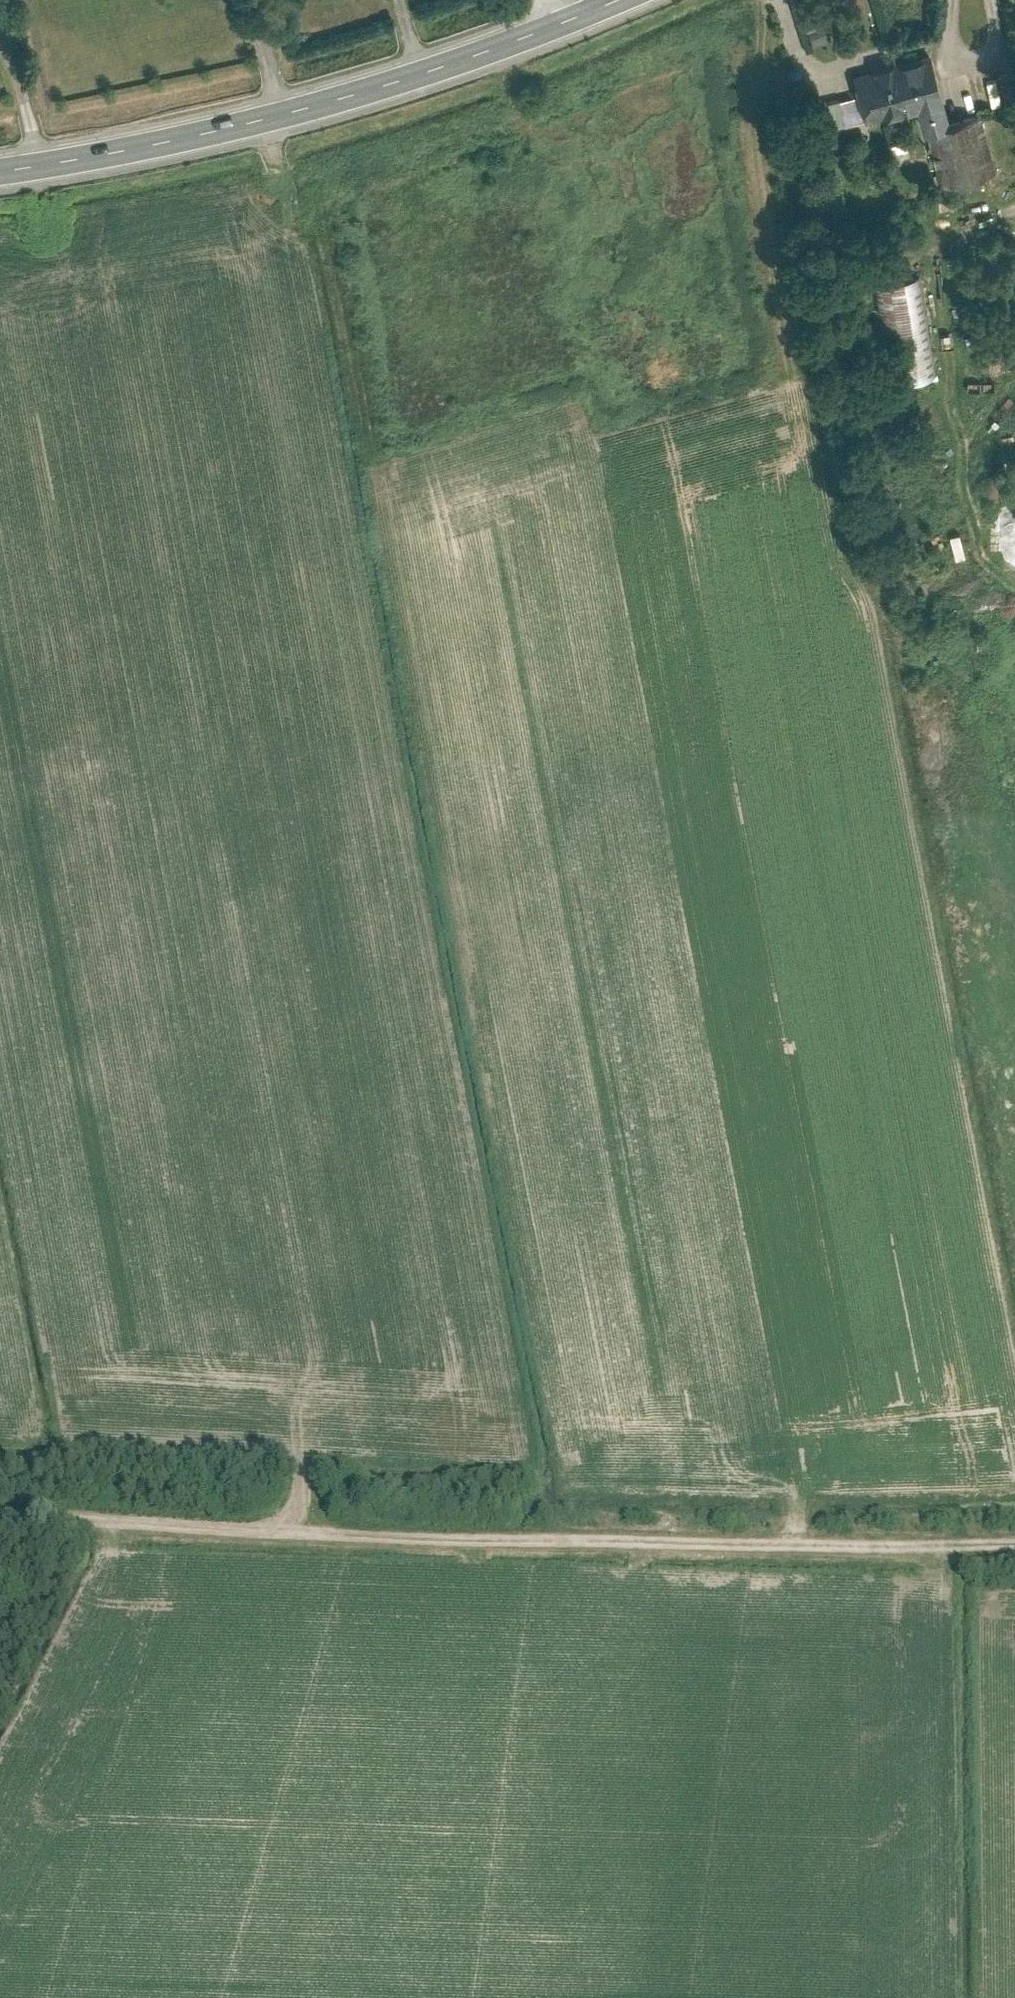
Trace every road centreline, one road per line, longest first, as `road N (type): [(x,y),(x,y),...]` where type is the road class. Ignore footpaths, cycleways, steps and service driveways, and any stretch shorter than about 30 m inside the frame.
road 1 (unclassified): [(1014,1546),(618,1545),(0,1518)]
road 2 (secondary): [(611,0),(348,95),(0,168)]

